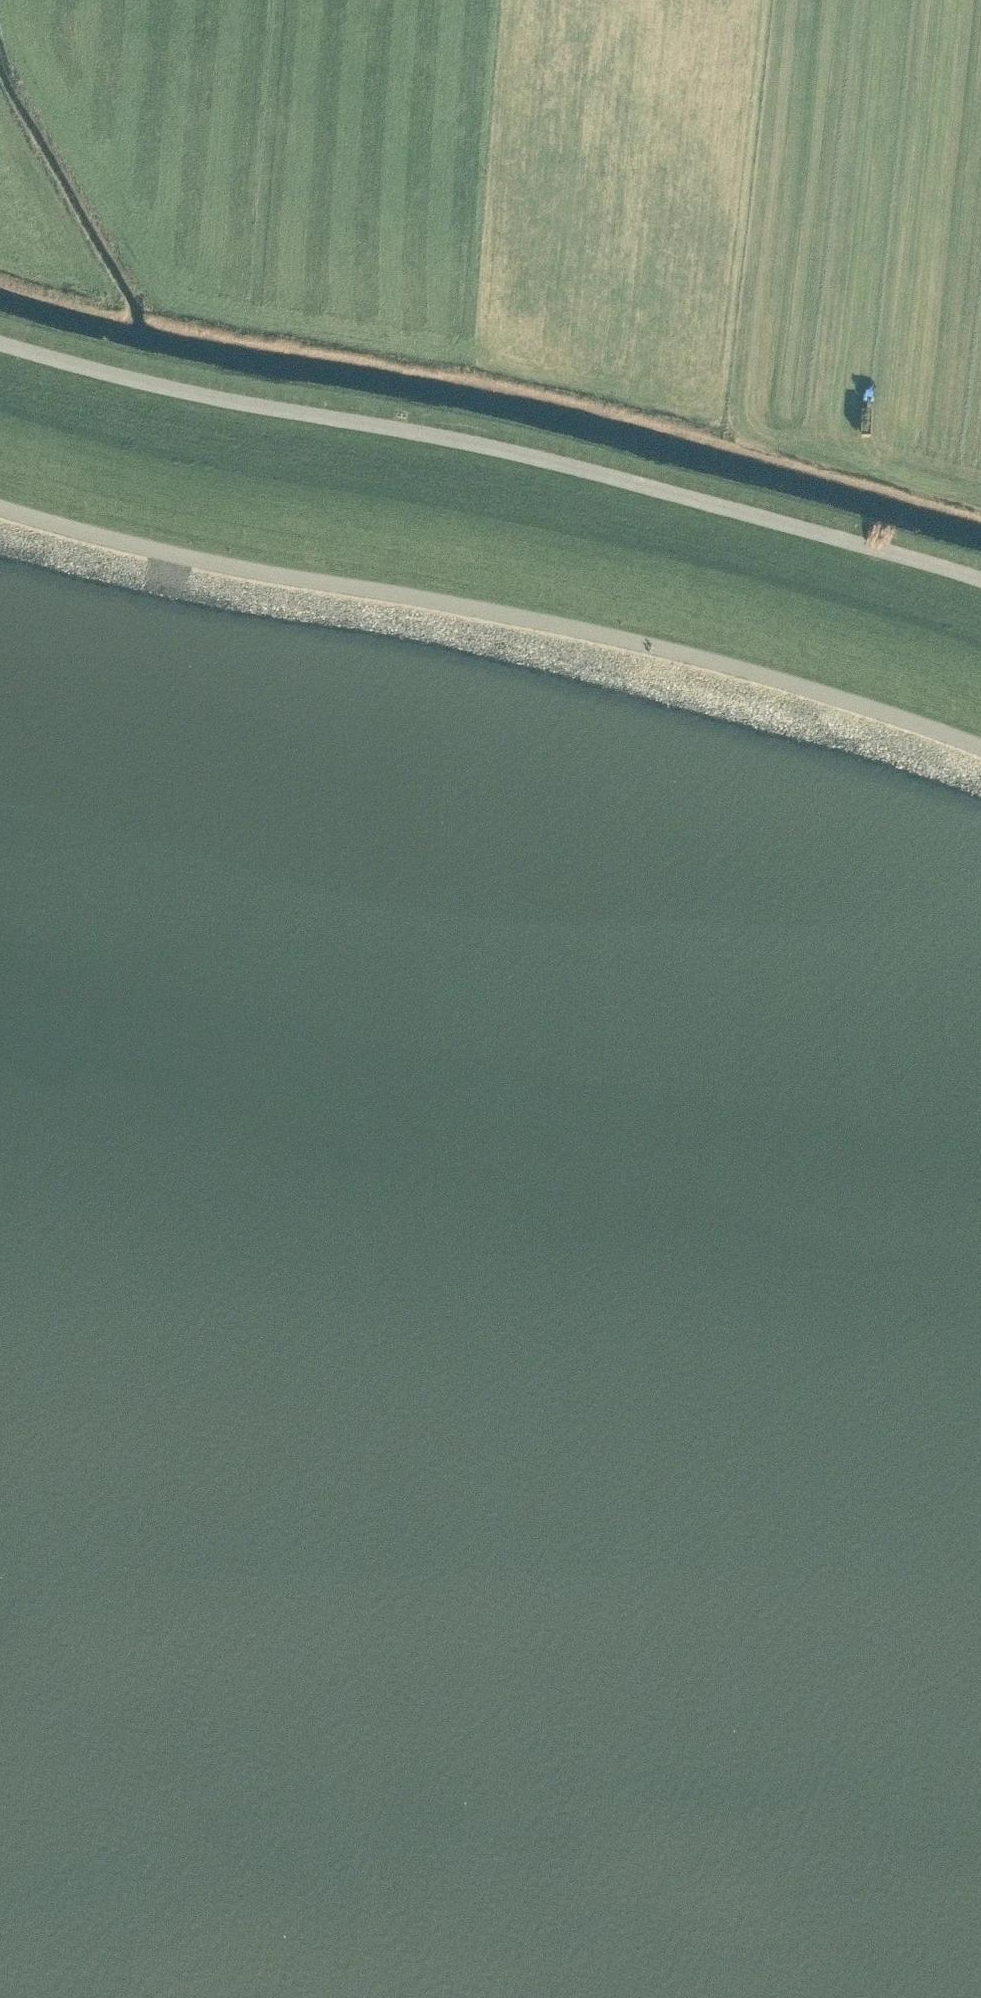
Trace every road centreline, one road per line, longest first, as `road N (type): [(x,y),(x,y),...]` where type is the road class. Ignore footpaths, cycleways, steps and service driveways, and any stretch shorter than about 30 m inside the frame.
road 1 (unclassified): [(0,524),(171,568),(527,636),(980,765)]
road 2 (unclassified): [(980,587),(545,466),(161,395),(0,351)]

